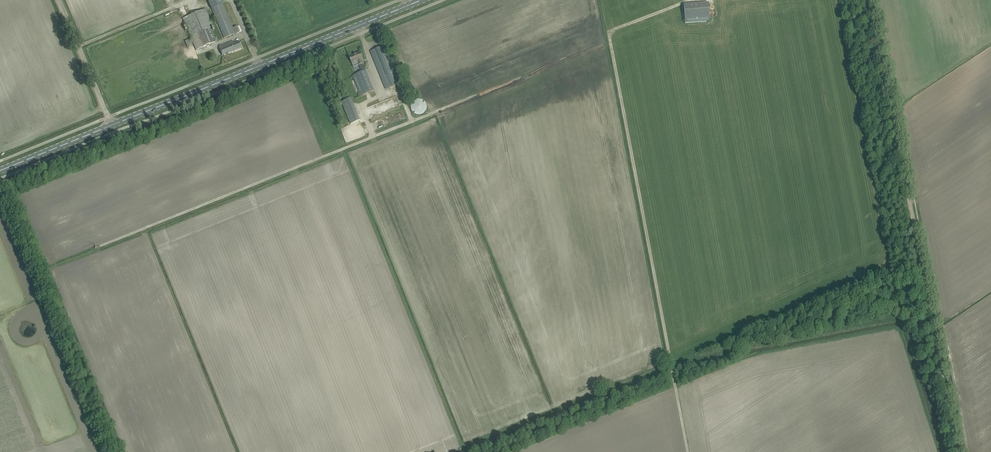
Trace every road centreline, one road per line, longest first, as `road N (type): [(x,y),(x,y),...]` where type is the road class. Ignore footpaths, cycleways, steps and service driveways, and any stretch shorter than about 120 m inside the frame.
road 1 (track): [(692,0),(609,32),(687,451)]
road 2 (track): [(525,77),(97,248)]
road 3 (track): [(956,451),(870,0)]
road 4 (primary): [(0,171),(421,0)]
road 5 (track): [(113,125),(57,0)]

